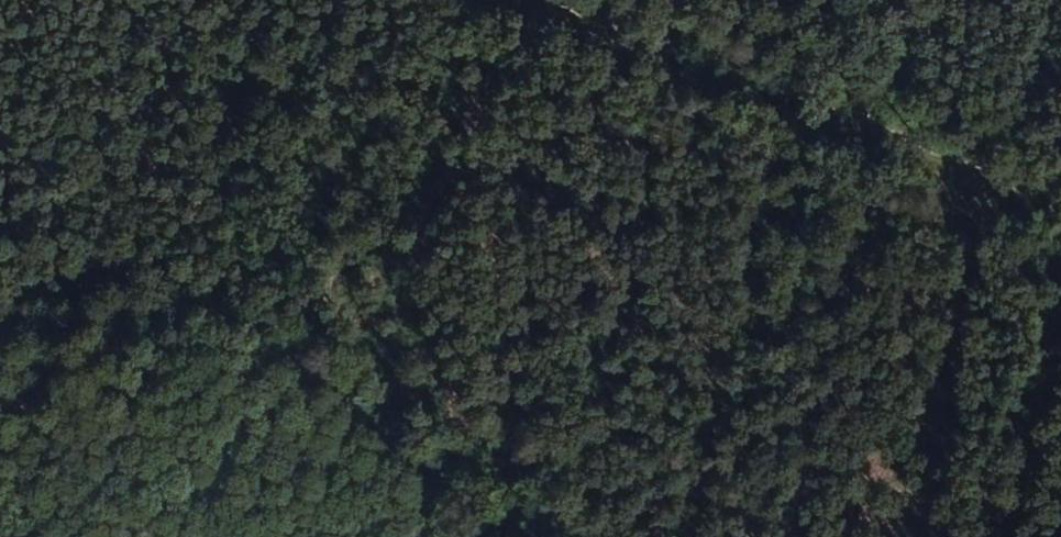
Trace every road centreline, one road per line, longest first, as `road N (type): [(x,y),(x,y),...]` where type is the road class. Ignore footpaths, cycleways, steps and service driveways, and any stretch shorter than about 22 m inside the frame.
road 1 (track): [(948,0),(605,536)]

